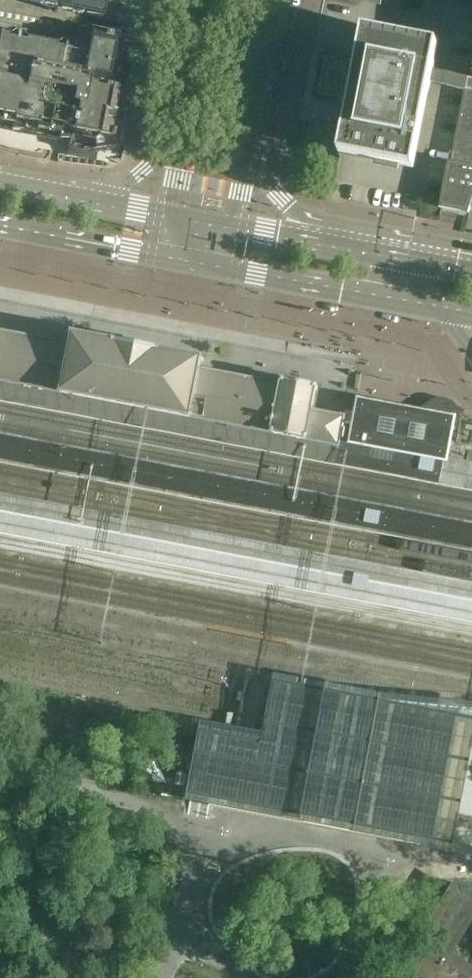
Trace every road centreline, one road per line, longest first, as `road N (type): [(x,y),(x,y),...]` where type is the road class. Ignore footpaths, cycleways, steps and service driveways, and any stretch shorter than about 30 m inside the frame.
road 1 (secondary): [(230,272),(471,313)]
road 2 (secondary): [(0,226),(180,262)]
road 3 (secondary): [(189,106),(124,185),(51,195)]
road 4 (secondary): [(365,254),(289,205),(246,133)]
road 5 (tertiary): [(246,133),(277,0)]
road 6 (secondary): [(365,254),(236,231)]
road 7 (residential): [(471,740),(442,747),(424,781),(427,803),(460,821)]
road 8 (secondary): [(171,217),(51,195)]

